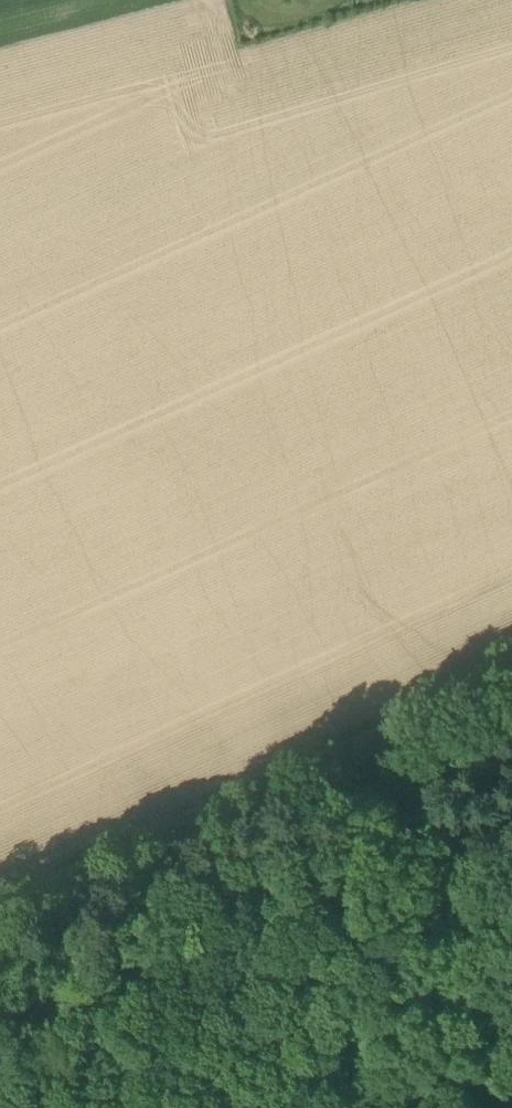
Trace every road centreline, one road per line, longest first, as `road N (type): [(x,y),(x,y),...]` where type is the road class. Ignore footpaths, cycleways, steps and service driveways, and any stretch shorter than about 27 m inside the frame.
road 1 (track): [(511,671),(0,902)]

